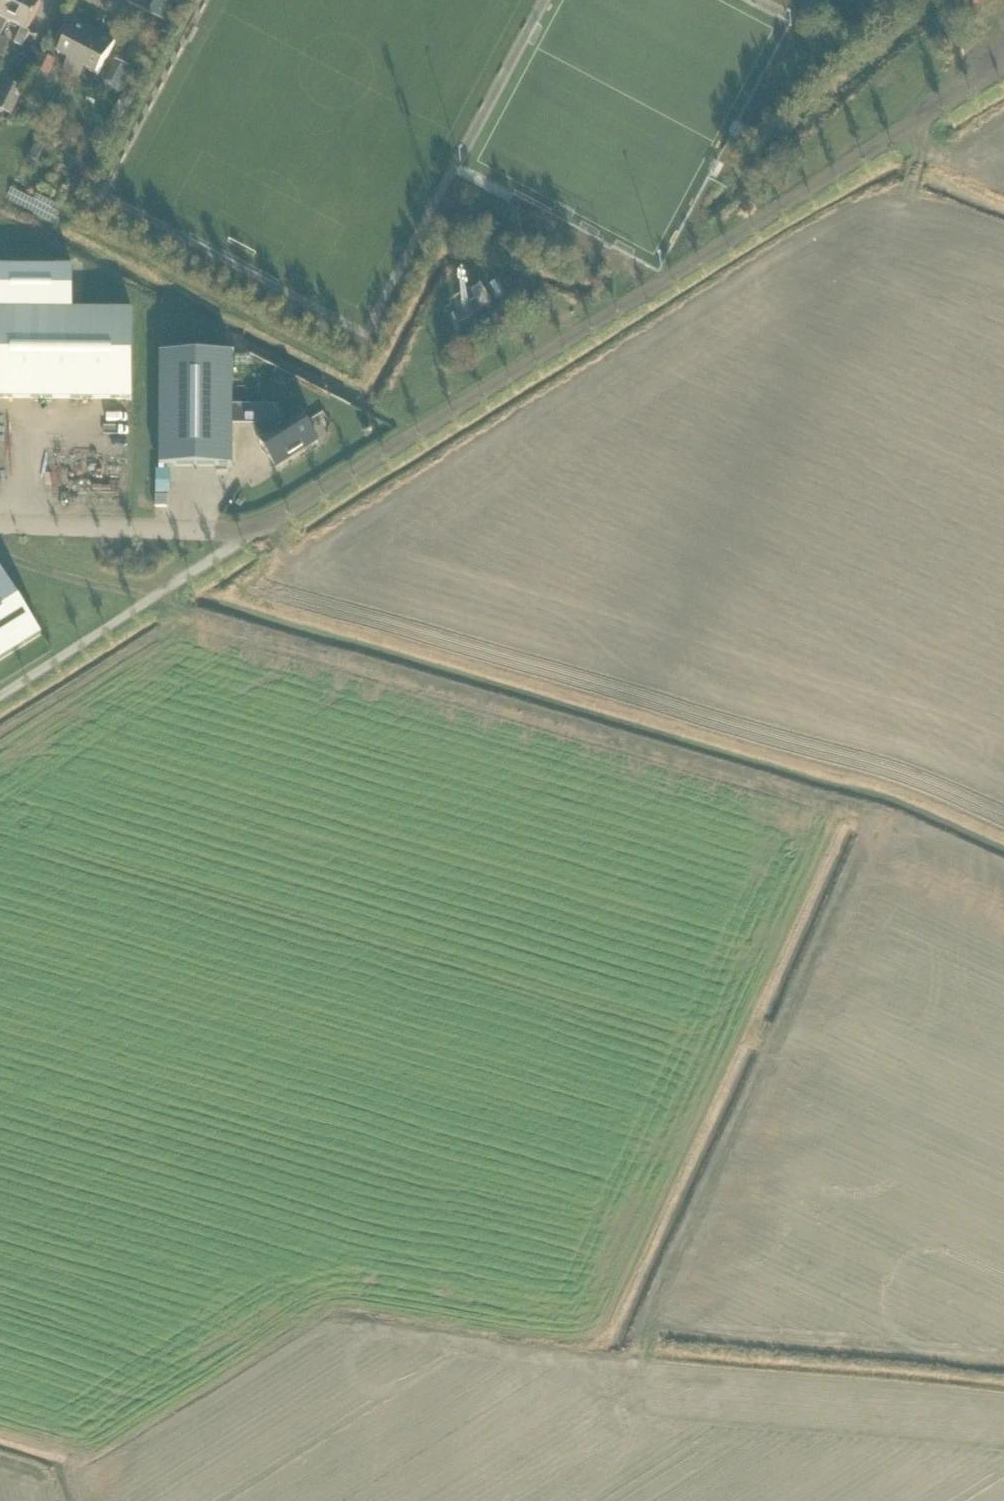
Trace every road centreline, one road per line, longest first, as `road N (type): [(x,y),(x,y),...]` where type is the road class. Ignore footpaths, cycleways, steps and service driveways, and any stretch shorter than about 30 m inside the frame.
road 1 (unclassified): [(1003,66),(255,533),(0,525)]
road 2 (track): [(0,547),(868,817)]

